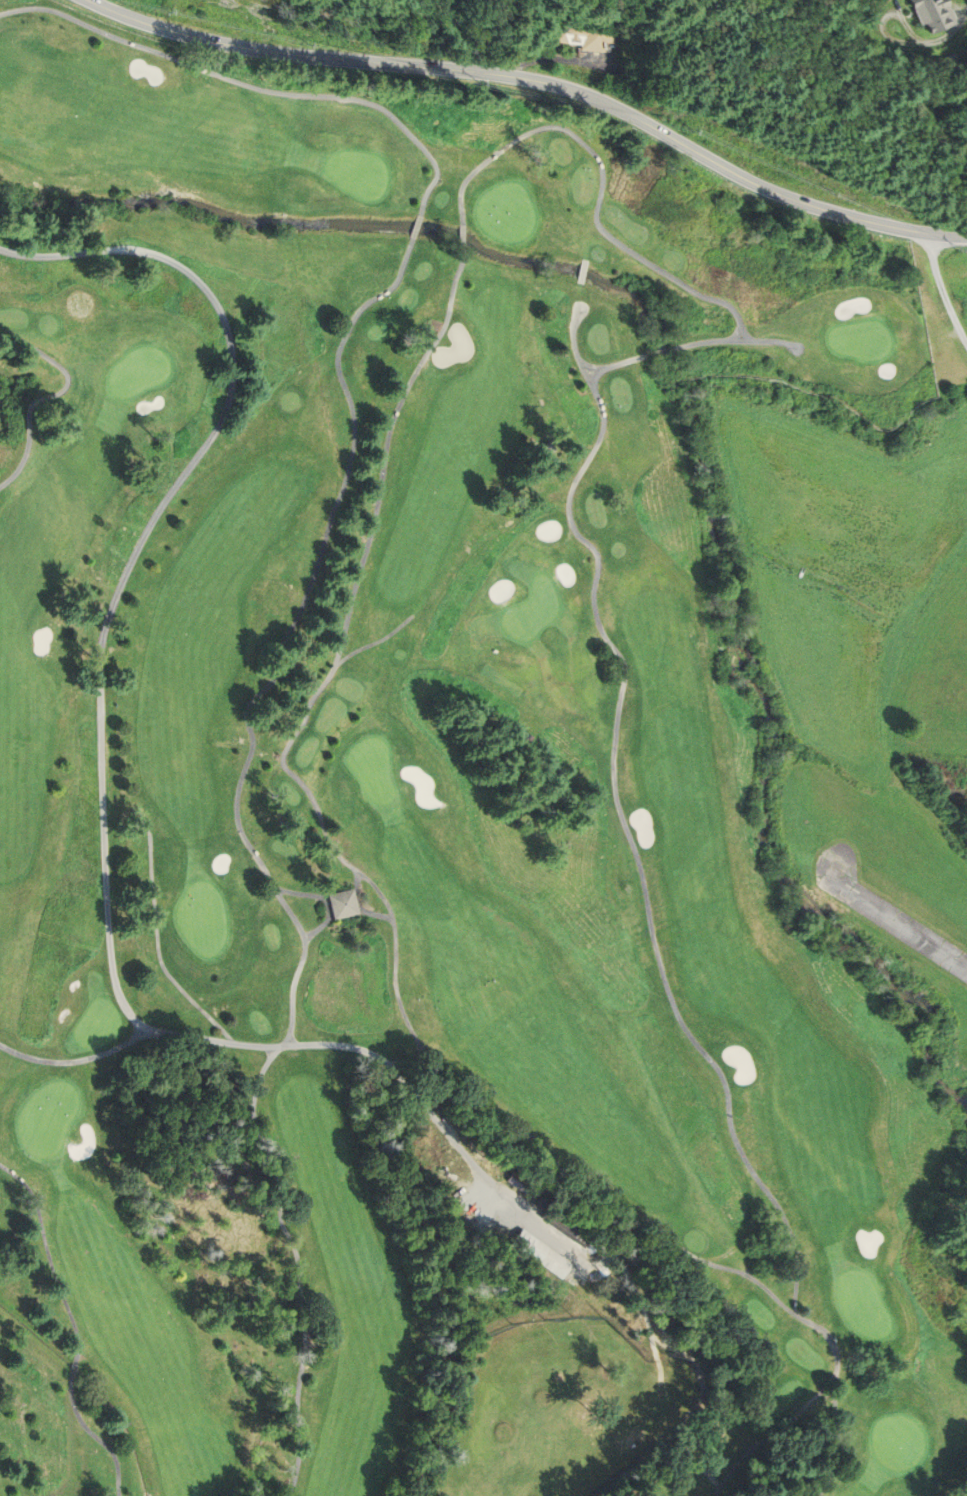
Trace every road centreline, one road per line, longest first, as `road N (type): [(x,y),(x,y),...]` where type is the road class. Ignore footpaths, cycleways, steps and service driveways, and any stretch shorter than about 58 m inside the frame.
road 1 (tertiary): [(966,236),(881,225),(787,197),(565,87),(227,45),(88,0)]

